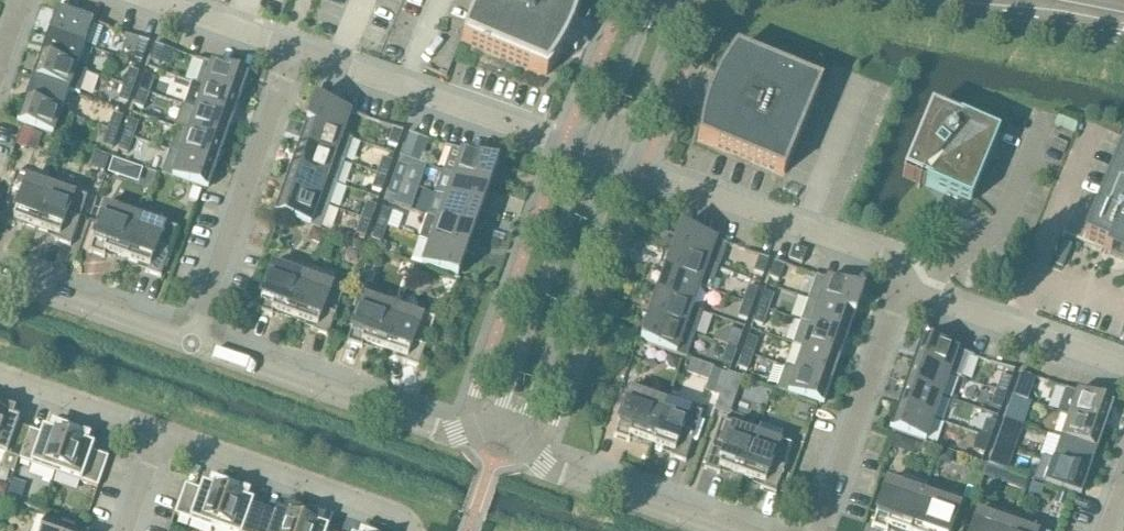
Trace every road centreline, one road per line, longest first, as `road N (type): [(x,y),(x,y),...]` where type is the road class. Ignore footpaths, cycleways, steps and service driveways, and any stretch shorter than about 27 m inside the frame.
road 1 (tertiary): [(190,345),(439,432),(504,434)]
road 2 (residential): [(901,289),(898,263),(618,163)]
road 3 (residential): [(591,154),(295,50)]
road 4 (residential): [(190,345),(295,50)]
road 5 (tertiary): [(504,434),(527,417),(618,163)]
road 6 (tertiary): [(591,154),(500,408),(504,434)]
road 7 (residential): [(161,432),(401,516),(416,530)]
road 8 (residential): [(815,530),(901,289)]
road 9 (tertiary): [(504,434),(558,473),(720,530)]
road 10 (residential): [(1123,367),(901,289)]
road 11 (secondary): [(910,0),(1123,43)]
road 12 (tertiary): [(0,278),(190,345)]
road 13 (tertiary): [(618,163),(685,0)]
road 14 (residential): [(0,376),(161,432)]
road 15 (tertiary): [(652,0),(591,154)]
road 16 (residential): [(295,50),(153,0)]

